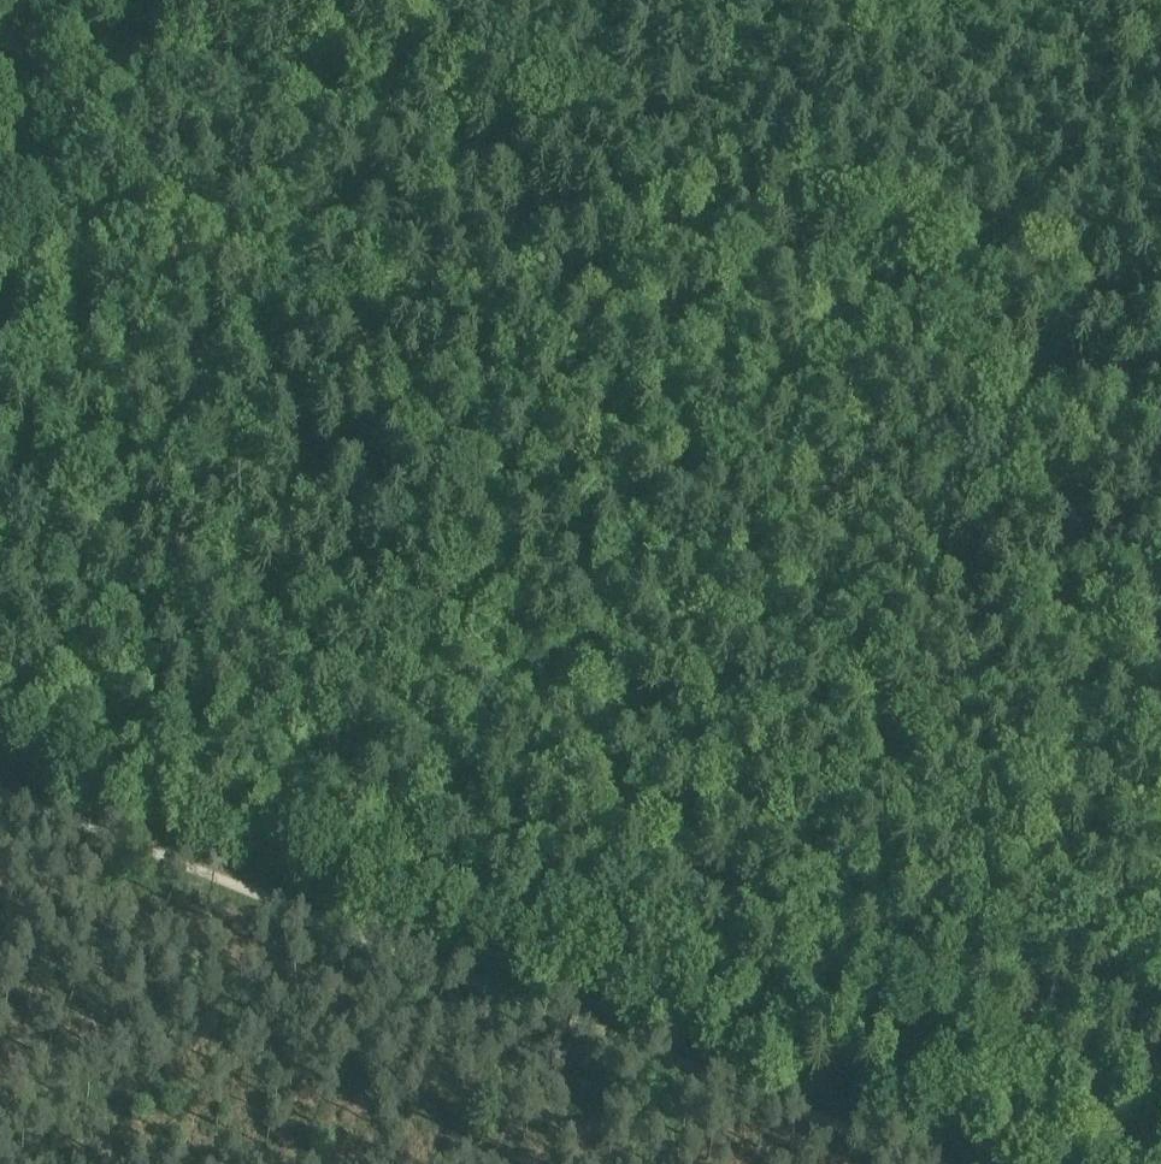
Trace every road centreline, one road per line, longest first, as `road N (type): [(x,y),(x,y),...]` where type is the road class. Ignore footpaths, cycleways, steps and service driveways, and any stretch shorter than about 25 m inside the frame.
road 1 (track): [(988,1163),(0,780)]
road 2 (track): [(0,437),(173,0)]

